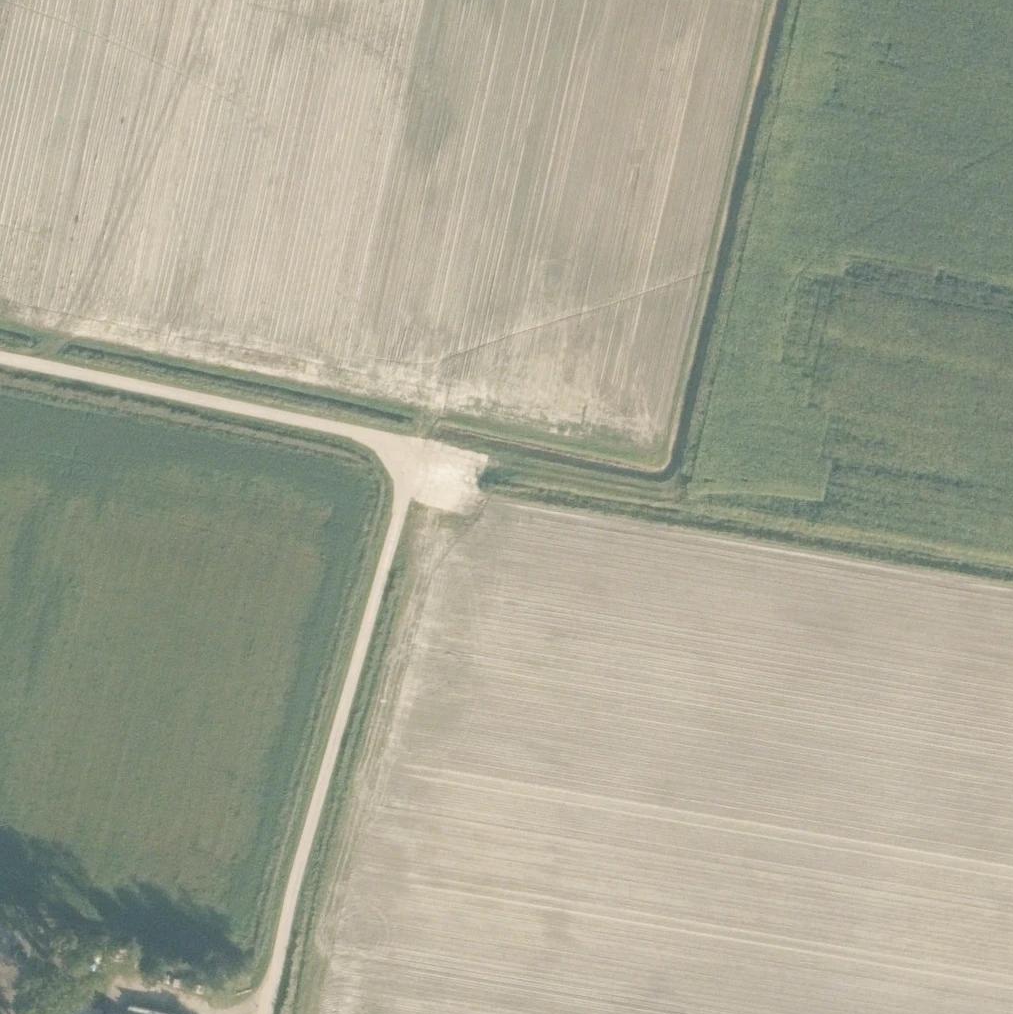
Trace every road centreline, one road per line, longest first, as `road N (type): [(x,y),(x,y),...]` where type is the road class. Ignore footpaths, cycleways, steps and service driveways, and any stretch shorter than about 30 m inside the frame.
road 1 (unclassified): [(267,1013),(290,901),(401,502),(402,465),(381,434),(0,353)]

